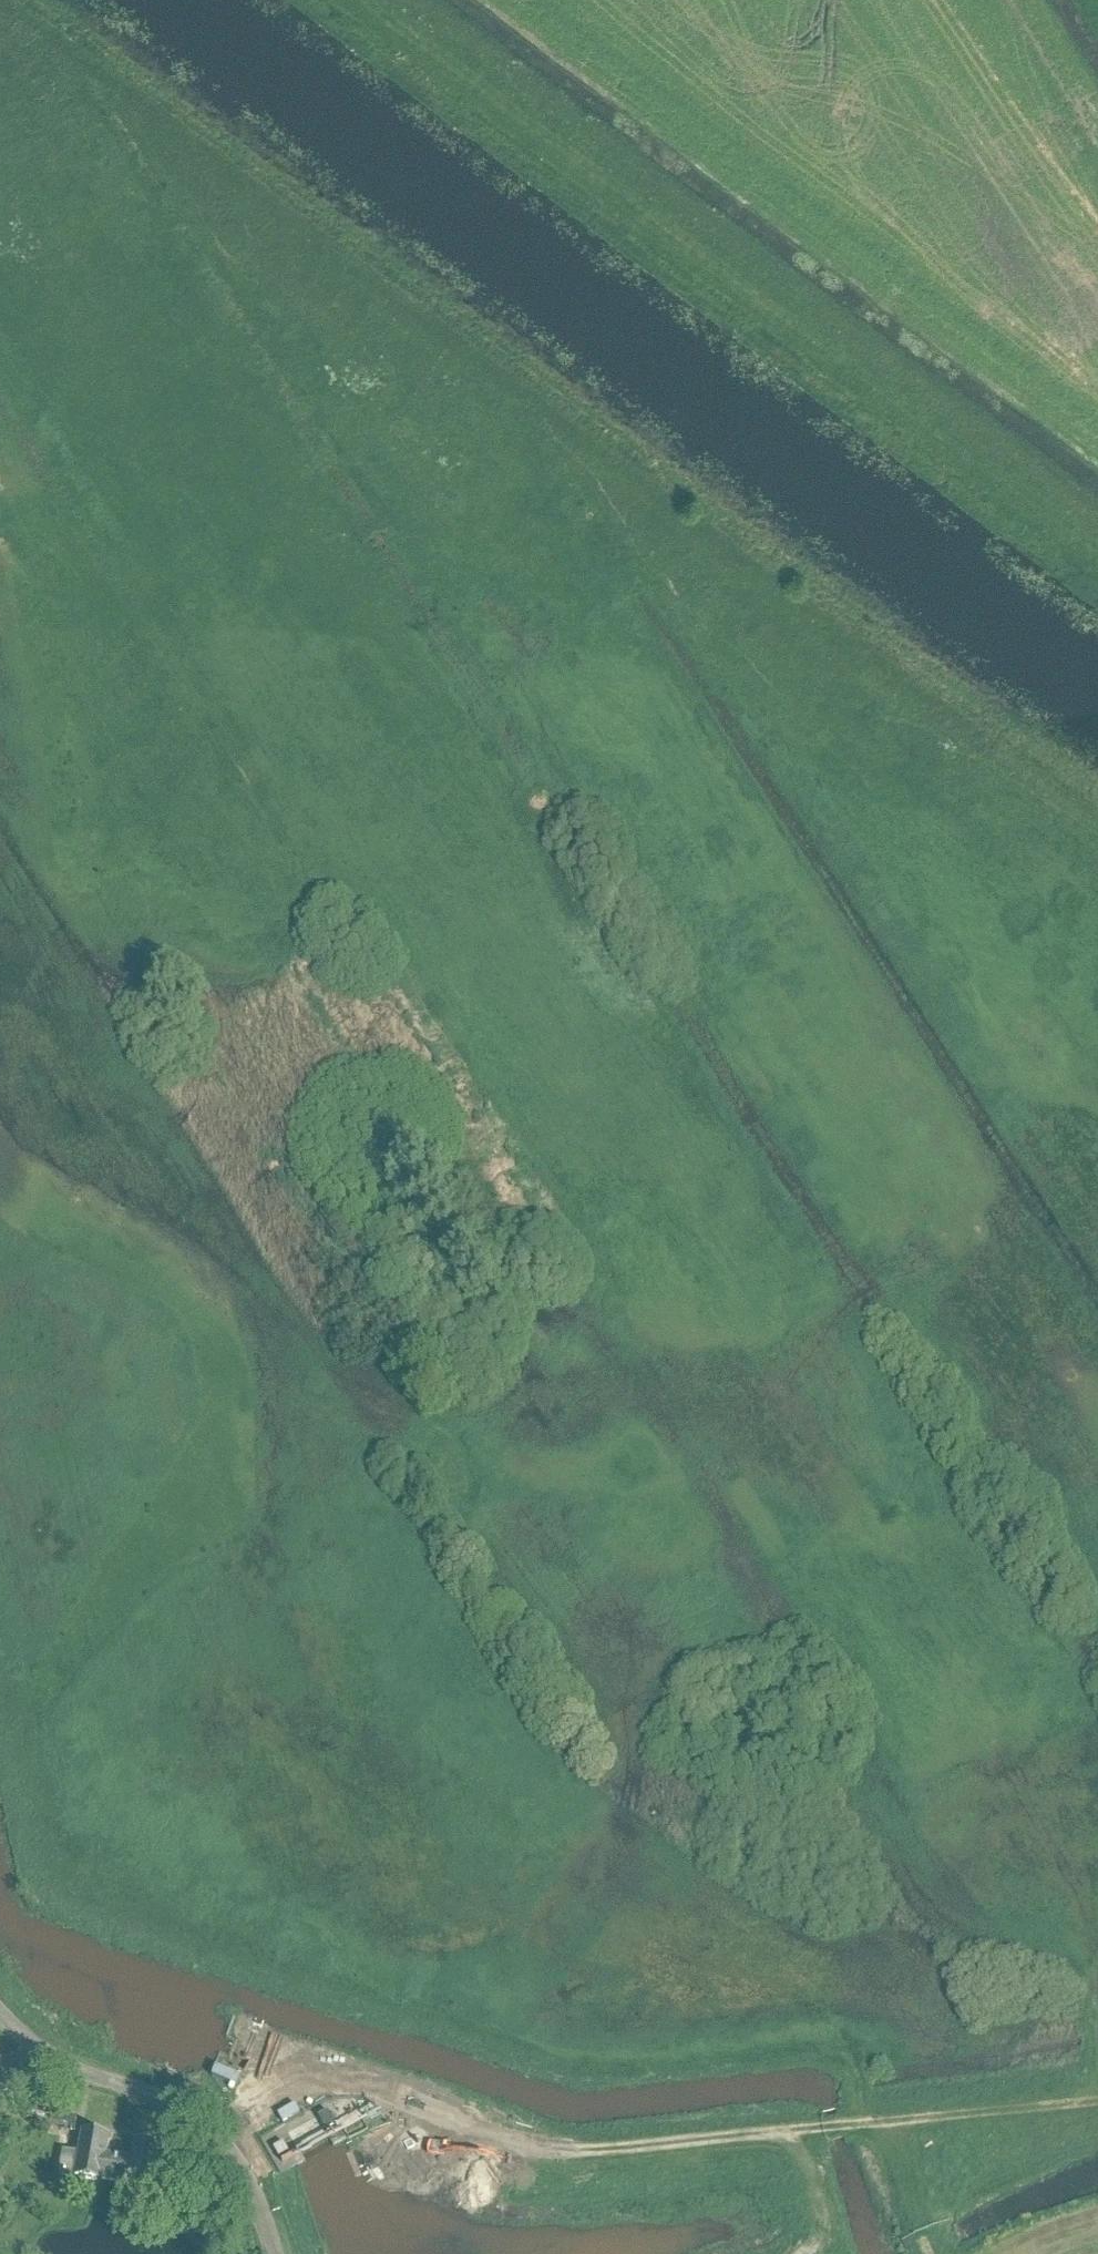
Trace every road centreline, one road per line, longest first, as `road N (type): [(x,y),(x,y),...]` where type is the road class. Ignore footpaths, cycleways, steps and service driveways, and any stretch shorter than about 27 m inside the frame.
road 1 (track): [(219,2142),(284,2102),(349,2084),(397,2094),(508,2144),(575,2154),(1097,2105)]
road 2 (unclassified): [(276,2253),(238,2165),(197,2121),(45,2057),(0,2016)]

